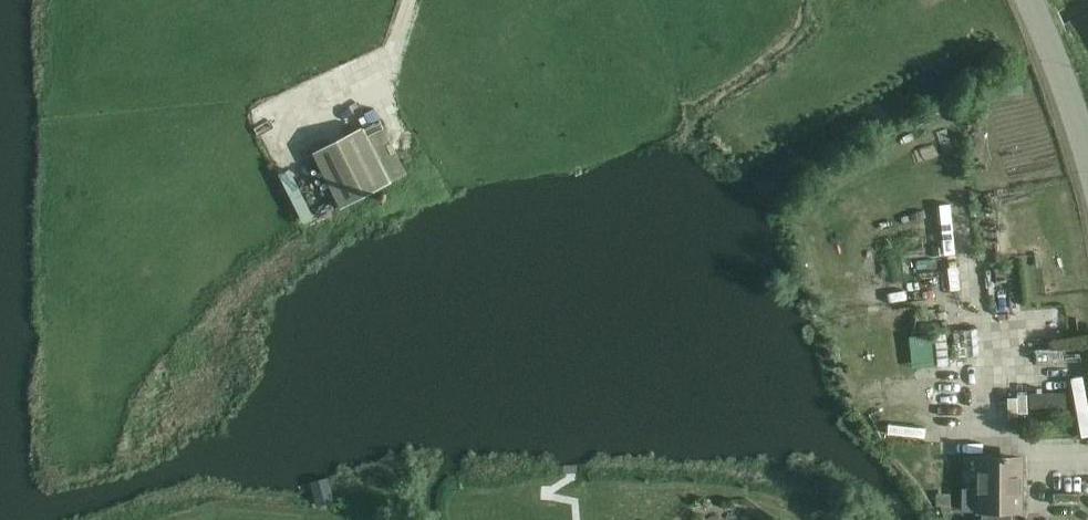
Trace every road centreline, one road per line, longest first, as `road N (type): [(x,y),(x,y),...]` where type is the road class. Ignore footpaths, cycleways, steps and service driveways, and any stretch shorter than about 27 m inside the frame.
road 1 (track): [(301,124),(372,86),(409,0)]
road 2 (unclassified): [(1087,157),(1029,0)]

